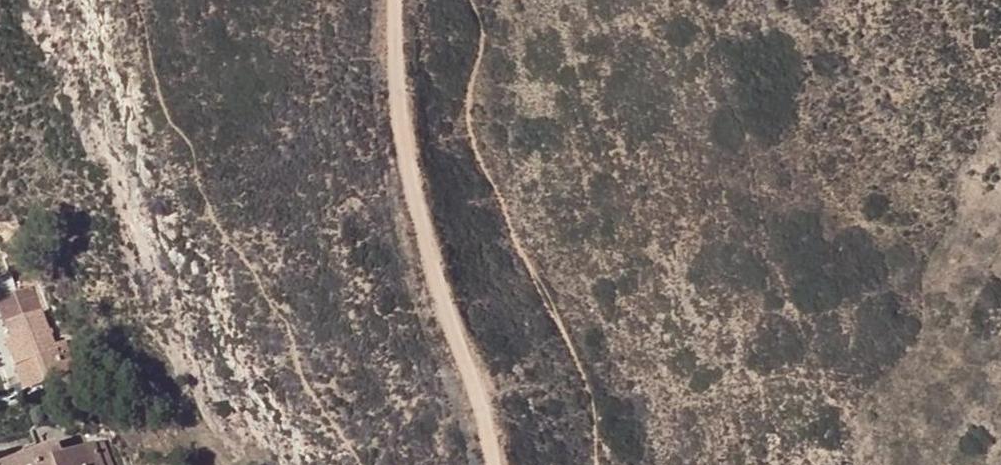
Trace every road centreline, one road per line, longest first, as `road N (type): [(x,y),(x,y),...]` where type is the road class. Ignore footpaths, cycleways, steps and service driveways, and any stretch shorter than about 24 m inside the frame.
road 1 (track): [(389,0),(400,138),(439,308),(477,390),(482,464)]

